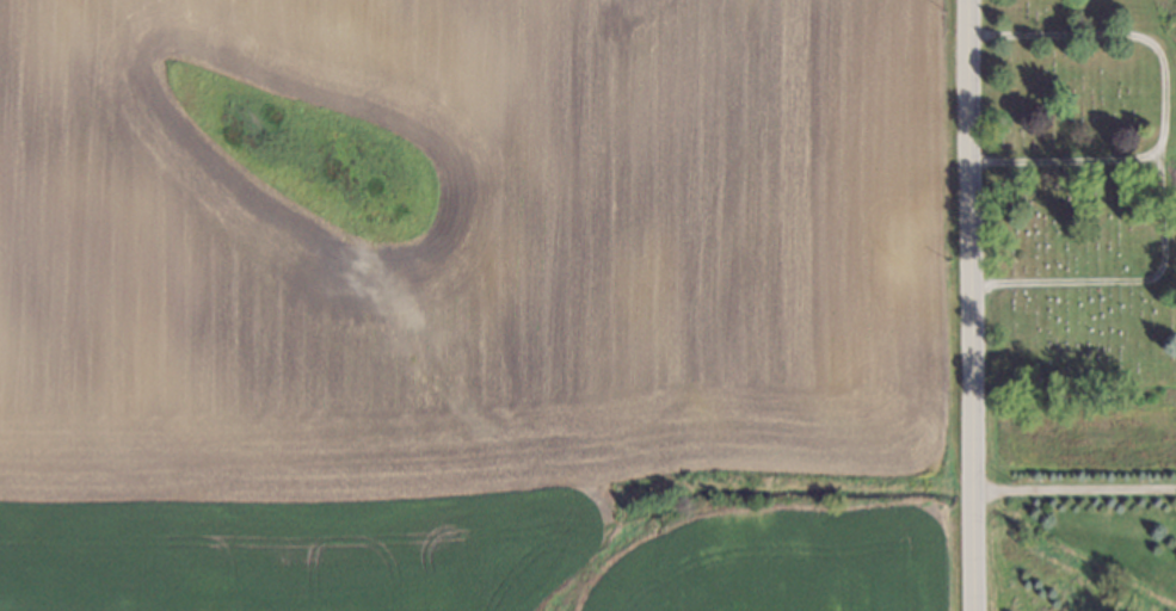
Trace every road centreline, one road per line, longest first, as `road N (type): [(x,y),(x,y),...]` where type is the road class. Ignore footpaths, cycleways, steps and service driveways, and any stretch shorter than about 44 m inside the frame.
road 1 (tertiary): [(962,0),(970,610)]

